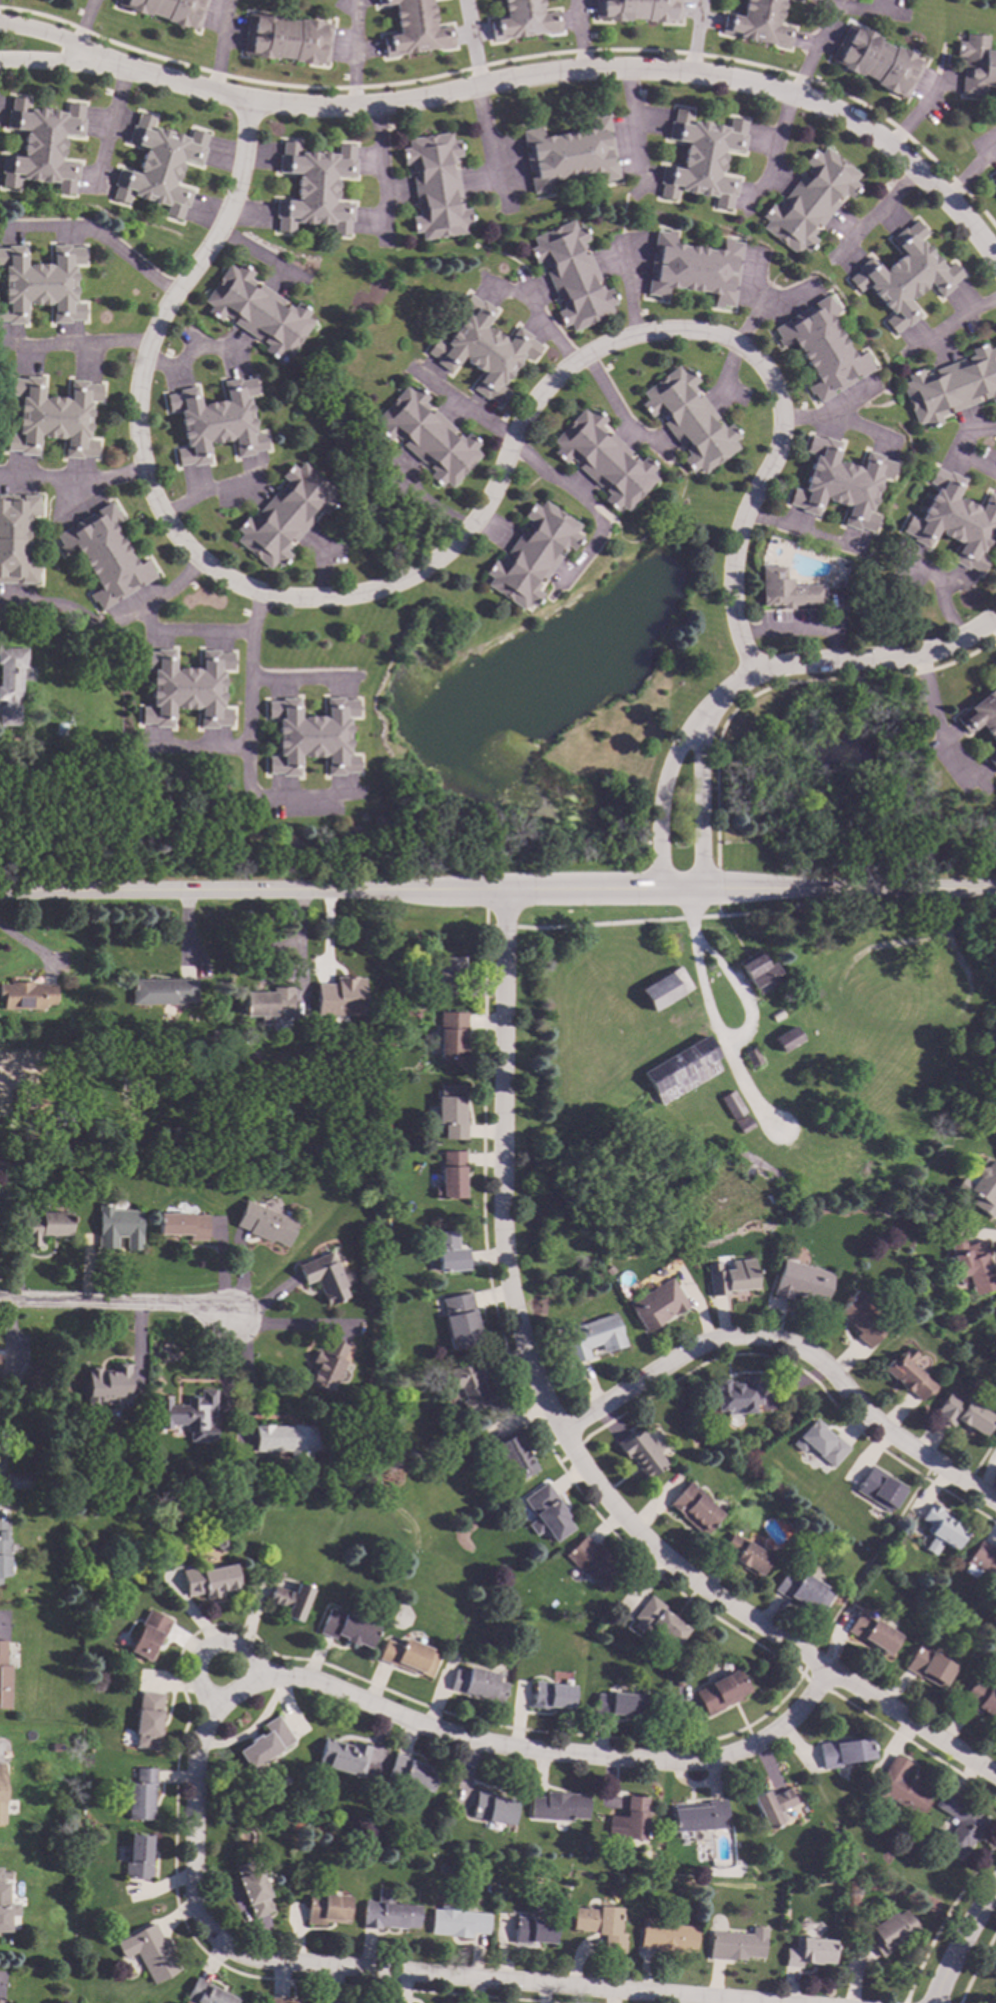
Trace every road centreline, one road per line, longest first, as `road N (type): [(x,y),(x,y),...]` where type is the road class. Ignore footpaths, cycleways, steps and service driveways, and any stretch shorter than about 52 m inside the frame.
road 1 (residential): [(249,99),(241,166),(204,249),(146,343),(133,407),(152,512),(226,582),(261,597),(335,599),(390,583),(451,540),(562,365),(622,336),(677,323),(728,336),(772,380),(778,438),(726,564),(730,622),(751,674)]
road 2 (residential): [(750,2002),(275,1968),(223,1954),(195,1912),(195,1750),(217,1708),(259,1680),(301,1678),(381,1716),(557,1754),(739,1756),(789,1728),(829,1669)]
road 3 (residential): [(500,894),(499,1247),(513,1326),(563,1440),(617,1516),(811,1658),(995,1775)]
road 4 (residential): [(995,259),(872,127),(803,94),(707,70),(586,66),(426,99),(334,105),(209,92),(72,54)]
road 5 (tertiary): [(0,892),(995,891)]
road 6 (residential): [(995,1504),(867,1422),(815,1354),(773,1342),(733,1338),(675,1364),(563,1440)]
road 7 (residential): [(687,738),(661,775),(656,812),(656,870),(675,892),(697,871),(695,753),(687,738)]
road 8 (residential): [(751,674),(924,655),(995,623)]
road 9 (residential): [(0,1302),(185,1305),(229,1322)]
road 10 (residential): [(259,1680),(232,1647),(199,1655),(194,1676),(213,1716)]
road 11 (residential): [(995,1884),(933,2002)]

